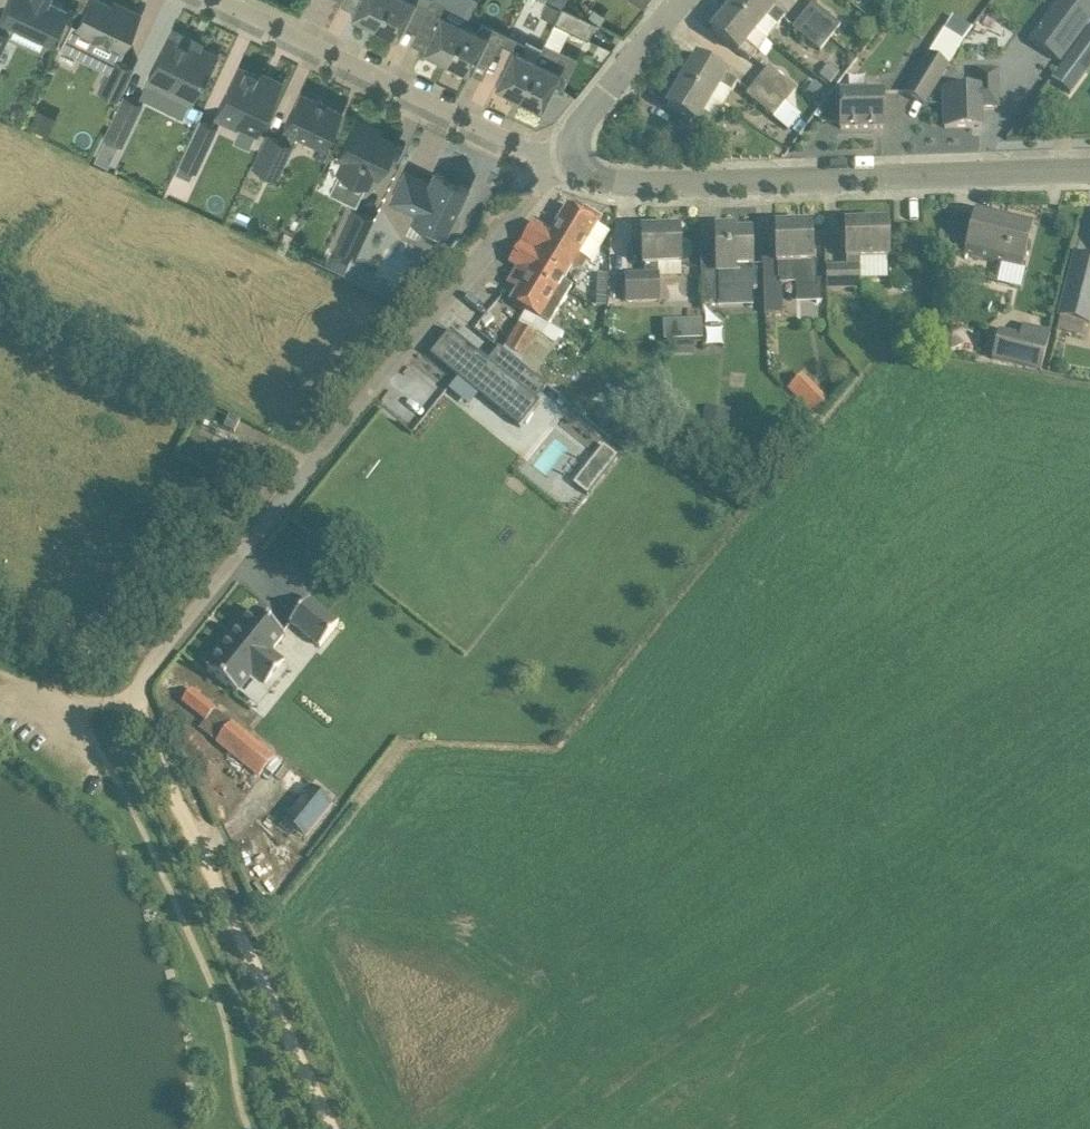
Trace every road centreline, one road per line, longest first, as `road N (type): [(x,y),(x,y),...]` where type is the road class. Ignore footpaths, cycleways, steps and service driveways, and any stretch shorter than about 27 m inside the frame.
road 1 (unclassified): [(145,674),(551,158)]
road 2 (residential): [(1089,169),(641,184),(551,158)]
road 3 (track): [(328,1128),(150,739),(136,691)]
road 4 (residential): [(551,158),(222,0)]
road 5 (unclassified): [(551,158),(678,0)]

